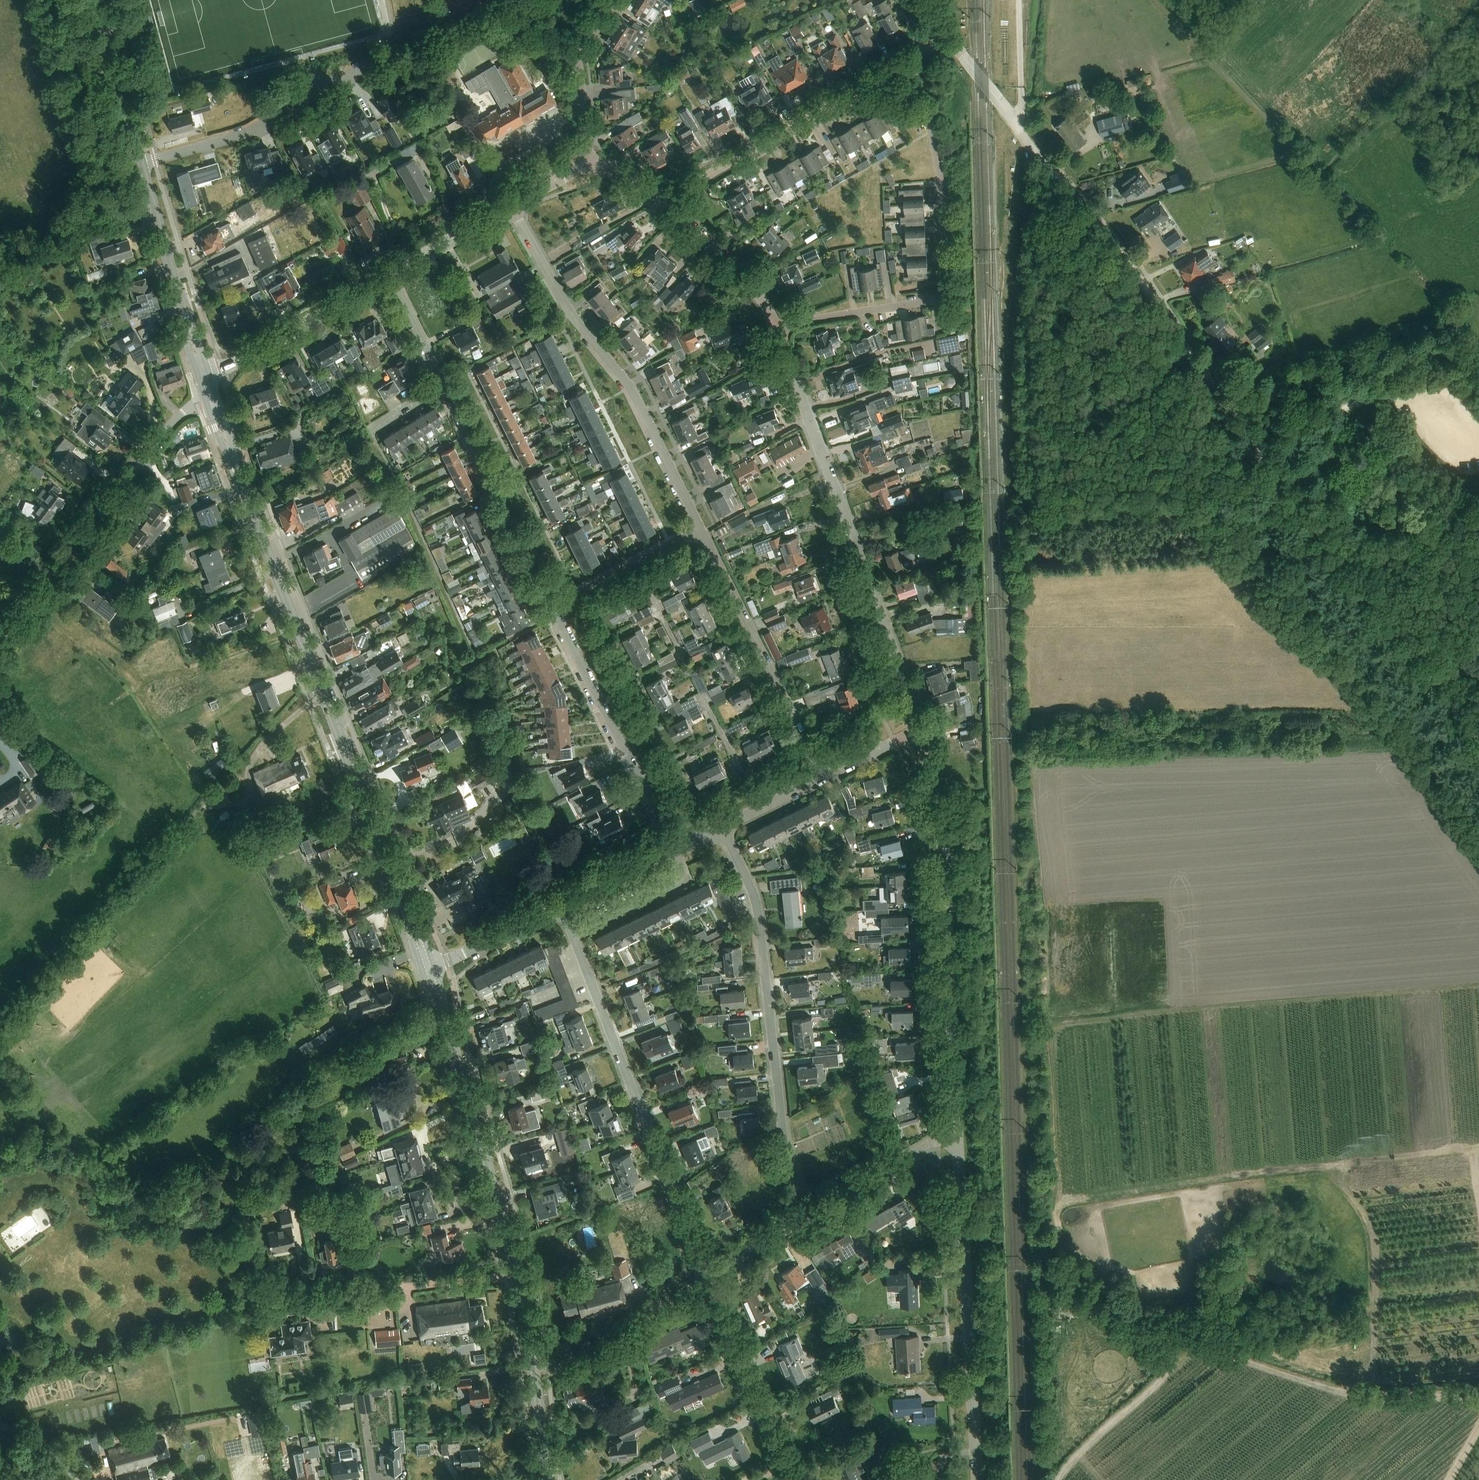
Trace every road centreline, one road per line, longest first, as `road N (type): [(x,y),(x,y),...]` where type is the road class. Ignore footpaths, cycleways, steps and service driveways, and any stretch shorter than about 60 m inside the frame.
road 1 (track): [(1060,1479),(1095,1435),(1160,1381),(1168,1357),(1163,1330),(1104,1295),(1098,1268),(1061,1227),(1068,1201),(1478,1147)]
road 2 (secondary): [(427,968),(208,389)]
road 3 (track): [(1062,1206),(1057,1022),(1478,987)]
road 4 (secondary): [(545,1479),(517,1275),(427,968)]
road 5 (unclassified): [(920,731),(777,329)]
road 6 (residential): [(1017,126),(1270,456)]
road 7 (unclassified): [(777,329),(942,295),(938,159),(909,61)]
road 8 (unclassified): [(804,1221),(777,1155),(752,921),(718,828)]
road 9 (unclassified): [(958,1130),(943,836),(920,731)]
road 10 (unclassified): [(698,1285),(566,938)]
road 11 (unclassified): [(699,525),(631,385),(562,303),(512,207)]
road 12 (unclassified): [(978,1479),(958,1130)]
road 13 (unclassified): [(0,649),(165,428),(208,389)]
road 14 (track): [(1163,1330),(1358,1397),(1478,1396)]
road 15 (track): [(1320,521),(1307,559),(1315,593),(1443,754),(1417,767)]
road 16 (unclassified): [(663,202),(909,61)]
road 17 (unclassified): [(822,777),(699,525)]
road 18 (track): [(1270,456),(1437,674)]
road 19 (unclassified): [(668,854),(556,607)]
road 20 (residential): [(142,165),(248,133),(374,65)]
road 21 (unclassified): [(556,607),(444,386)]
road 22 (track): [(517,1275),(280,1300)]
road 23 (secondary): [(208,389),(142,165)]
road 24 (unclassified): [(787,1479),(698,1285)]
road 25 (unclassified): [(208,389),(227,369),(387,275)]
road 26 (unclassified): [(804,1221),(958,1130)]
road 27 (unclassified): [(777,329),(740,267),(663,202)]
road 28 (unclassified): [(591,164),(577,45),(602,0)]
road 29 (secondary): [(142,165),(97,0)]
road 30 (unclassified): [(553,1372),(698,1285)]
road 31 (unclassified): [(556,607),(699,525)]
road 32 (unclassified): [(566,938),(671,885),(668,854)]
road 33 (unclassified): [(387,275),(512,207)]
road 34 (unclassified): [(427,968),(556,909)]
road 35 (unclassified): [(444,386),(387,275)]
road 36 (unclassified): [(556,909),(668,854)]
road 37 (unclassified): [(698,1285),(804,1221)]

